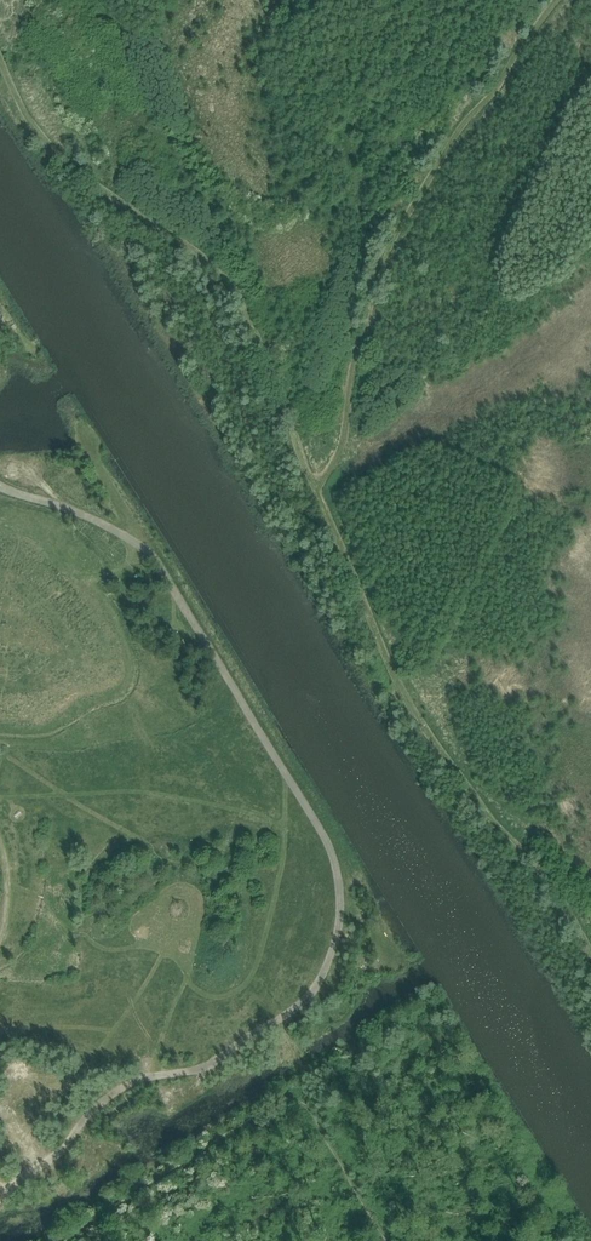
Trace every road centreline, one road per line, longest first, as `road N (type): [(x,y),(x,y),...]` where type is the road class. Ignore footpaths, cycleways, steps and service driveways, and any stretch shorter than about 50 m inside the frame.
road 1 (track): [(0,59),(37,129),(73,168),(223,273),(399,686),(473,799),(566,909),(590,955)]
road 2 (track): [(314,487),(347,439),(362,329),(385,252),(558,0)]

